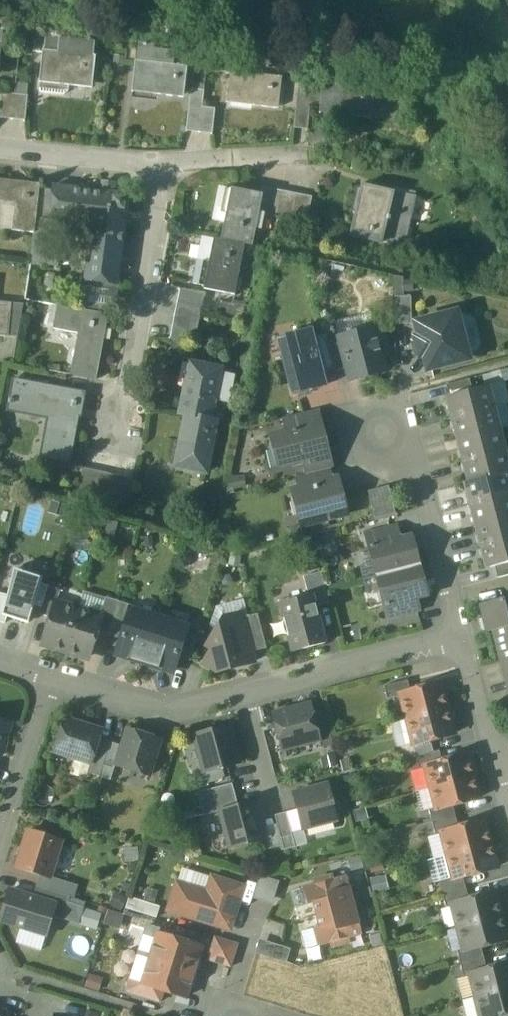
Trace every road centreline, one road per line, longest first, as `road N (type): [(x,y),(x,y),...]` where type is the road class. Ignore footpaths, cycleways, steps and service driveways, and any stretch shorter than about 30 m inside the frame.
road 1 (residential): [(165,169),(112,464)]
road 2 (residential): [(462,637),(425,491),(382,434),(368,389)]
road 3 (residential): [(462,637),(247,694)]
road 4 (residential): [(247,694),(171,716),(56,683)]
road 5 (residential): [(56,683),(0,866)]
road 6 (residential): [(0,151),(165,169)]
road 7 (residential): [(165,169),(301,151)]
road 8 (residential): [(497,760),(462,637)]

